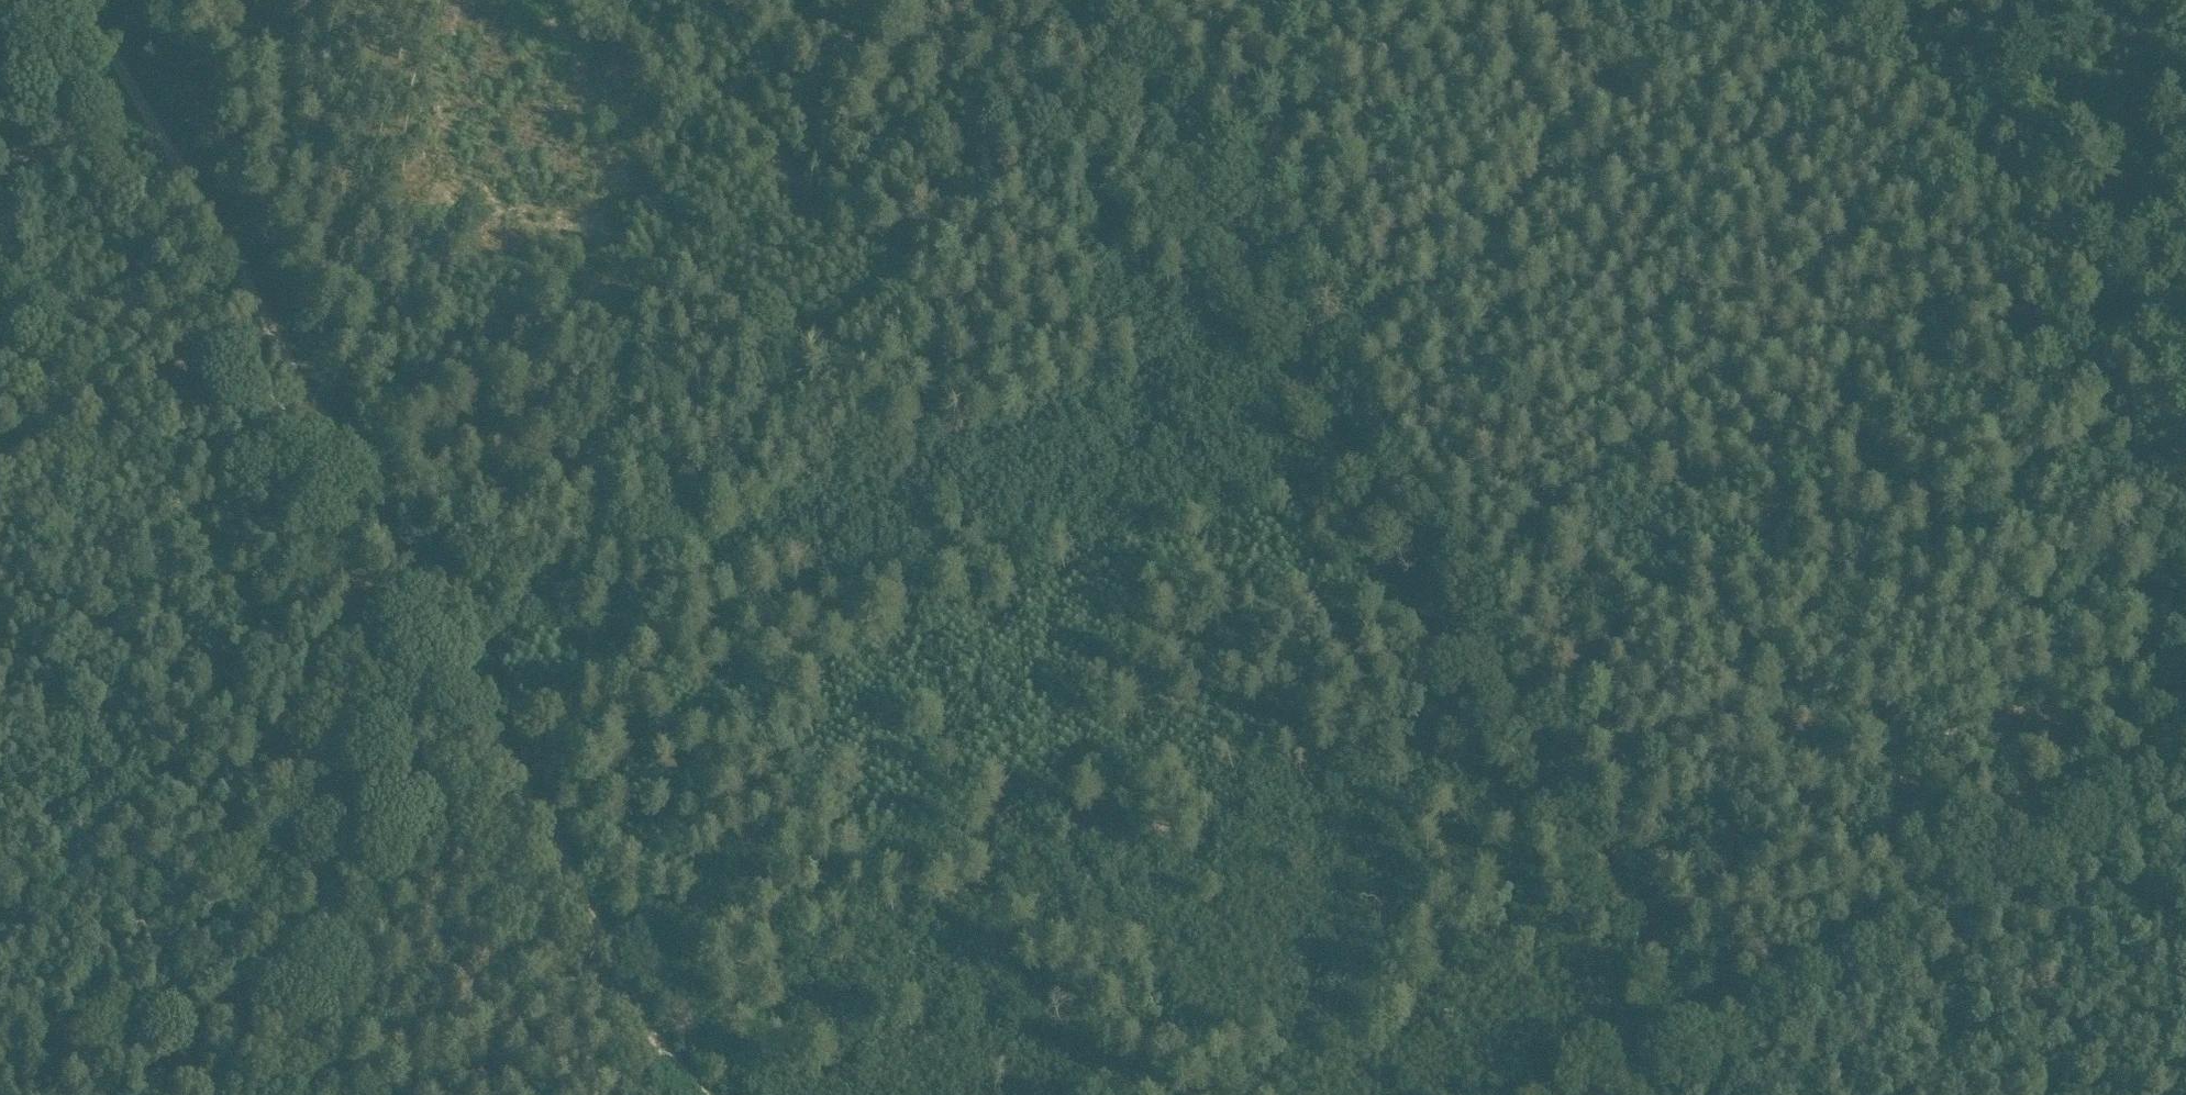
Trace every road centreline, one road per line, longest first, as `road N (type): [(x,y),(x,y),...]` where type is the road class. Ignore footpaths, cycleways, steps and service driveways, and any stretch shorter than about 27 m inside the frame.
road 1 (track): [(1709,1032),(1298,351)]
road 2 (track): [(100,0),(452,653)]
road 3 (track): [(2185,738),(1605,1094)]
road 4 (track): [(452,653),(656,1050),(705,1094)]
road 5 (track): [(1272,311),(1091,0)]

